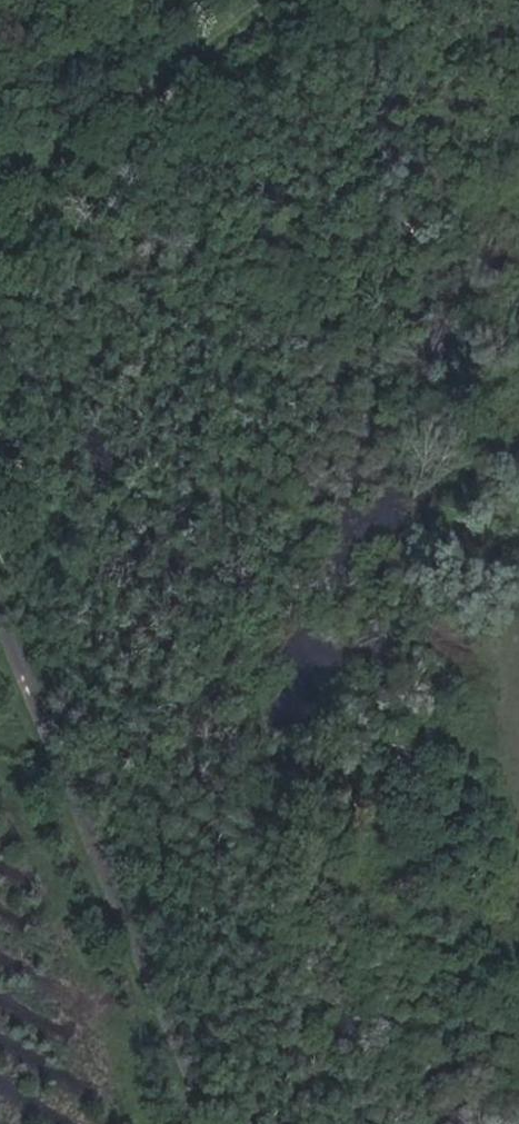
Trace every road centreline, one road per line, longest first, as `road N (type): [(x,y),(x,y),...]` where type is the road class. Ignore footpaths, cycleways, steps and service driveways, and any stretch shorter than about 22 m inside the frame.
road 1 (residential): [(0,613),(215,1123)]
road 2 (track): [(0,166),(222,0)]

